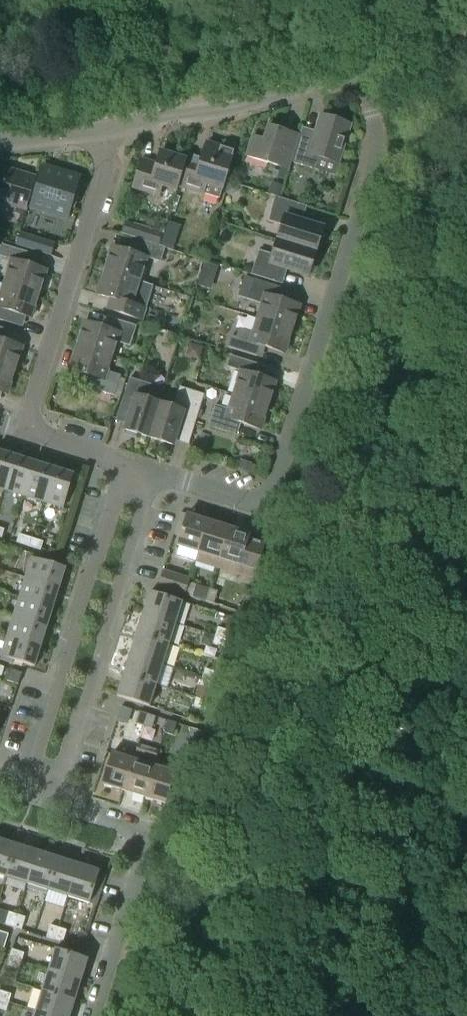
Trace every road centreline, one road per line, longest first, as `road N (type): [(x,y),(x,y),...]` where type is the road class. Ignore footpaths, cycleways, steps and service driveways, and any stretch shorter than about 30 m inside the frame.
road 1 (unclassified): [(193,1015),(466,159)]
road 2 (residential): [(159,473),(261,506),(296,421),(381,151),(358,67)]
road 3 (residential): [(126,462),(24,791)]
road 4 (residential): [(54,800),(159,473)]
road 5 (residential): [(25,430),(123,124)]
road 6 (residential): [(98,1015),(156,831),(54,800)]
road 7 (residential): [(123,124),(237,106),(358,67)]
road 8 (residential): [(0,138),(123,124)]

